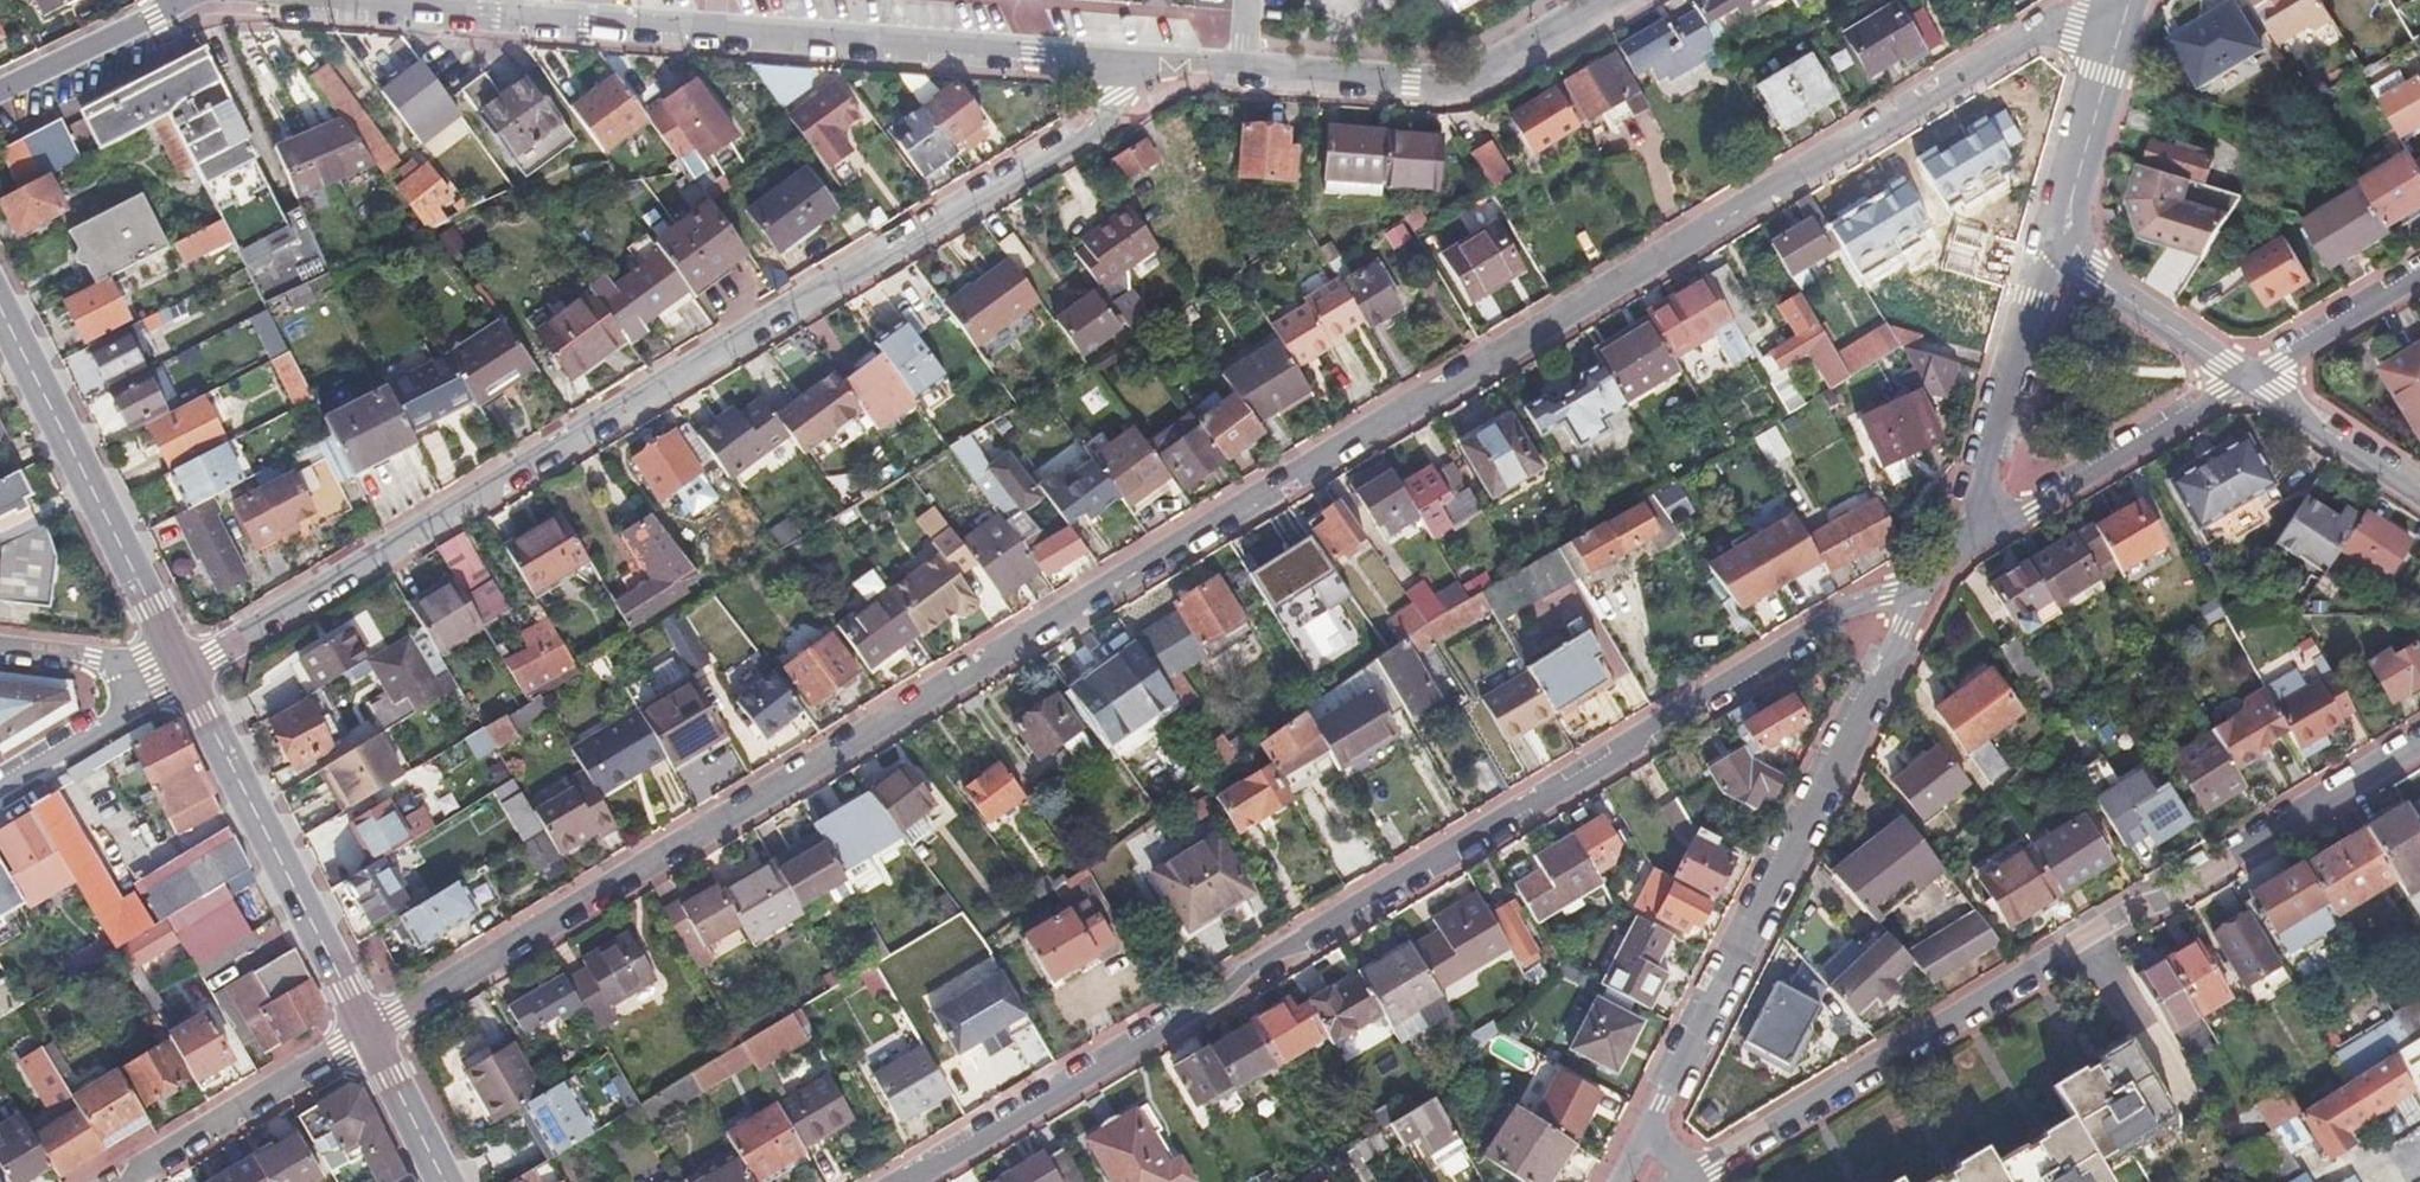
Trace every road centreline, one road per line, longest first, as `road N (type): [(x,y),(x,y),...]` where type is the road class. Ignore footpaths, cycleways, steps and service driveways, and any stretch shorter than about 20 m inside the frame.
road 1 (residential): [(2108,0),(2073,30),(2027,41),(364,1035)]
road 2 (residential): [(906,1181),(1858,604),(1945,565)]
road 3 (residential): [(180,675),(1092,135),(1134,62)]
road 4 (residential): [(2419,745),(1710,1168)]
road 5 (residential): [(339,0),(1134,62)]
road 6 (residential): [(1656,1108),(1945,565)]
road 7 (residential): [(1134,62),(1464,85),(1611,0)]
road 8 (secondary): [(180,675),(364,1035)]
road 9 (secondary): [(0,325),(180,675)]
road 10 (residential): [(1945,565),(1995,432),(2029,296),(2059,228)]
road 11 (residential): [(1945,565),(2245,379)]
road 12 (residential): [(364,1035),(119,1181)]
road 13 (residential): [(2059,228),(2100,276),(2245,379)]
road 14 (residential): [(2059,228),(2131,0)]
road 15 (residential): [(0,785),(180,675)]
road 16 (residential): [(2245,379),(2419,494)]
road 17 (residential): [(2245,379),(2419,273)]
road 18 (residential): [(0,93),(179,0)]
road 19 (residential): [(180,675),(0,652)]
road 20 (secondary): [(364,1035),(440,1181)]

